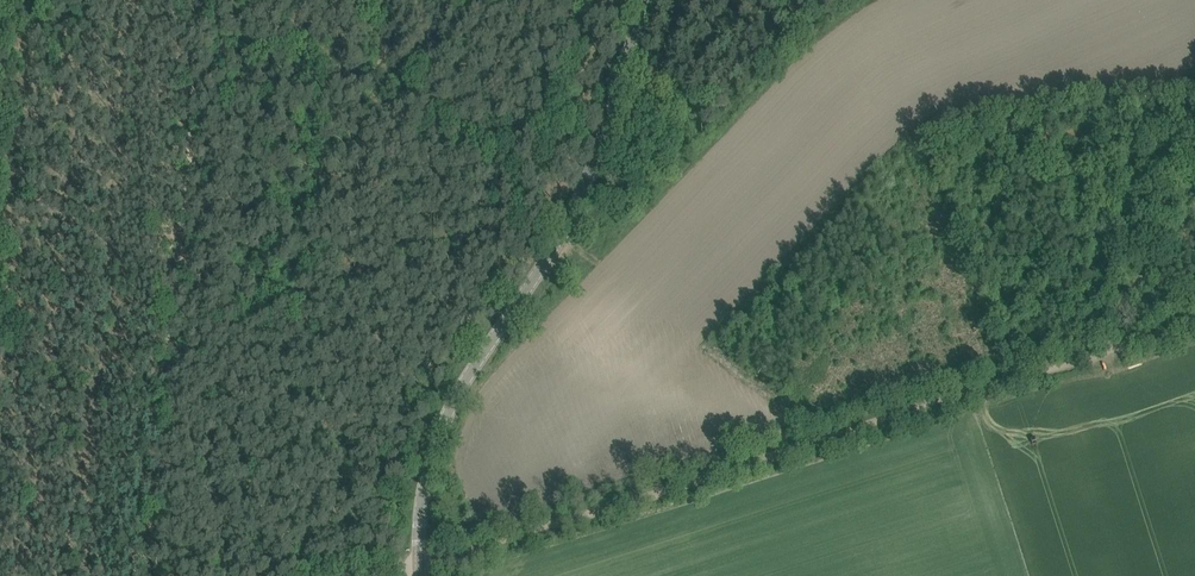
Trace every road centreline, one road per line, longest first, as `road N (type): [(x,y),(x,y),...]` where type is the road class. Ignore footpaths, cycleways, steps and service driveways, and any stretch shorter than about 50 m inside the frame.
road 1 (track): [(1110,343),(375,575)]
road 2 (tertiary): [(419,575),(431,459),(455,396),(577,210),(600,156),(641,0)]
road 3 (track): [(132,575),(178,185),(177,114),(196,0)]
road 4 (track): [(1194,138),(1115,267),(1108,290),(1110,343)]

